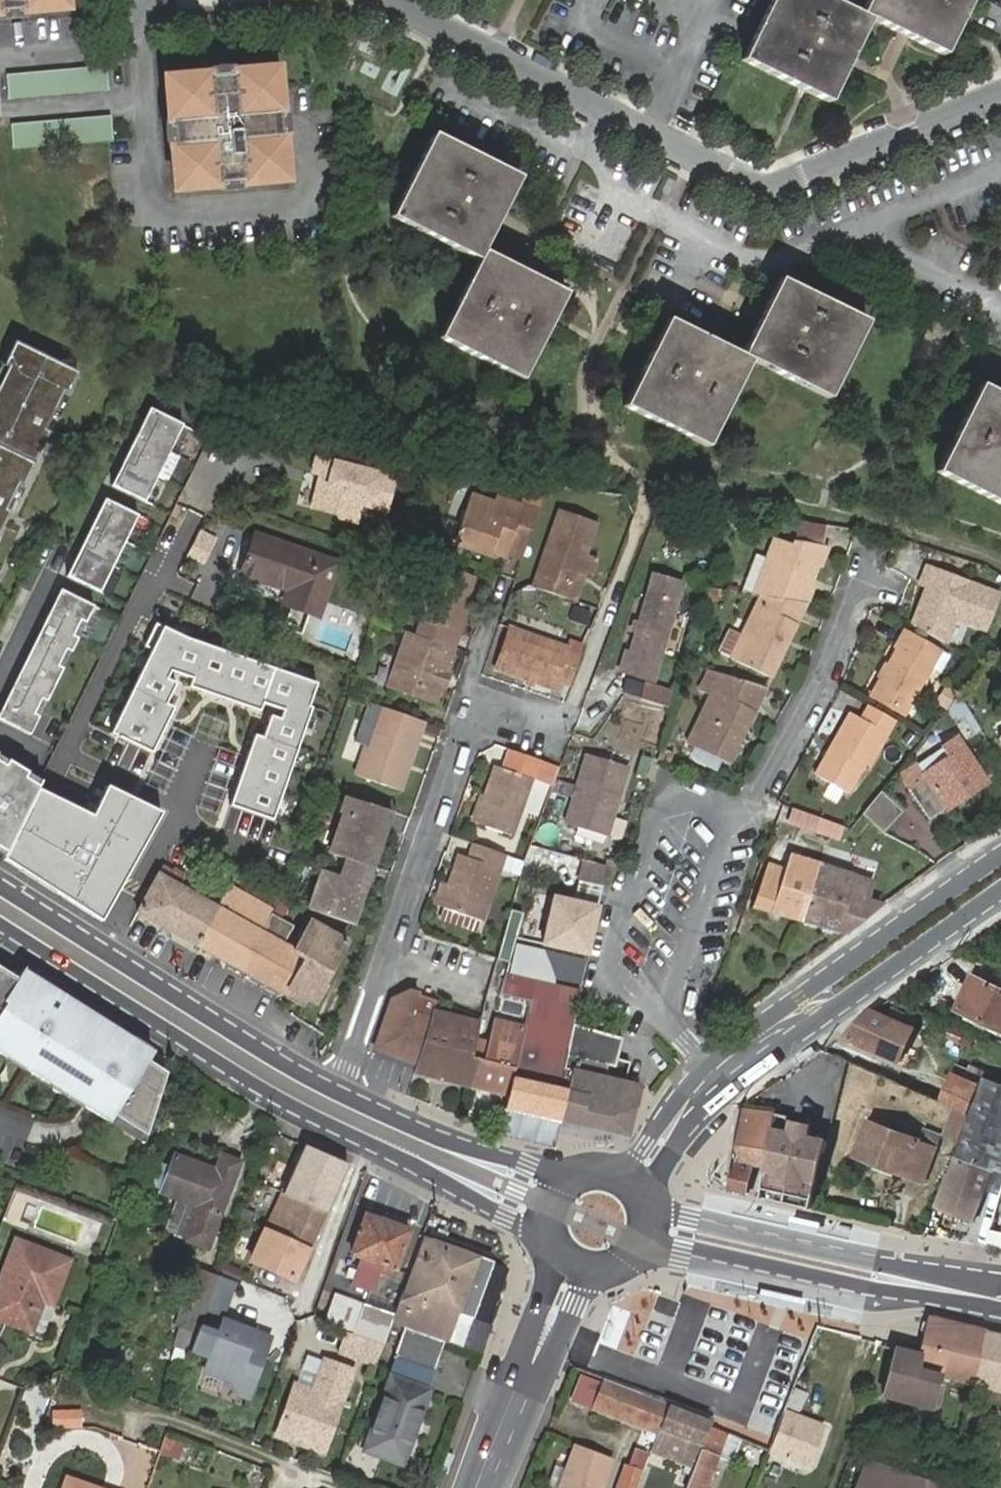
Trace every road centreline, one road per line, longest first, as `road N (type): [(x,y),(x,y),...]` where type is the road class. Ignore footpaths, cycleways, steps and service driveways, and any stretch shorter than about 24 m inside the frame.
road 1 (residential): [(1000,98),(764,187),(384,0)]
road 2 (secondary): [(0,925),(297,1108),(548,1237)]
road 3 (residential): [(709,1062),(669,1017),(695,926),(728,830),(817,677),(869,543)]
road 4 (residential): [(481,712),(461,741),(339,1094)]
road 5 (secondary): [(339,1094),(0,886)]
road 6 (secondary): [(641,1245),(867,1294),(1000,1311)]
road 7 (secondary): [(1000,1280),(877,1264),(647,1210)]
road 8 (tertiary): [(1000,853),(709,1062)]
road 9 (tertiary): [(730,1087),(1000,892)]
road 10 (secondary): [(568,1177),(468,1148),(339,1094)]
road 11 (secondary): [(556,1251),(512,1413)]
road 12 (secondary): [(512,1413),(600,1271)]
road 13 (tertiary): [(645,1203),(699,1114),(730,1087)]
road 14 (tertiary): [(709,1062),(618,1173)]

